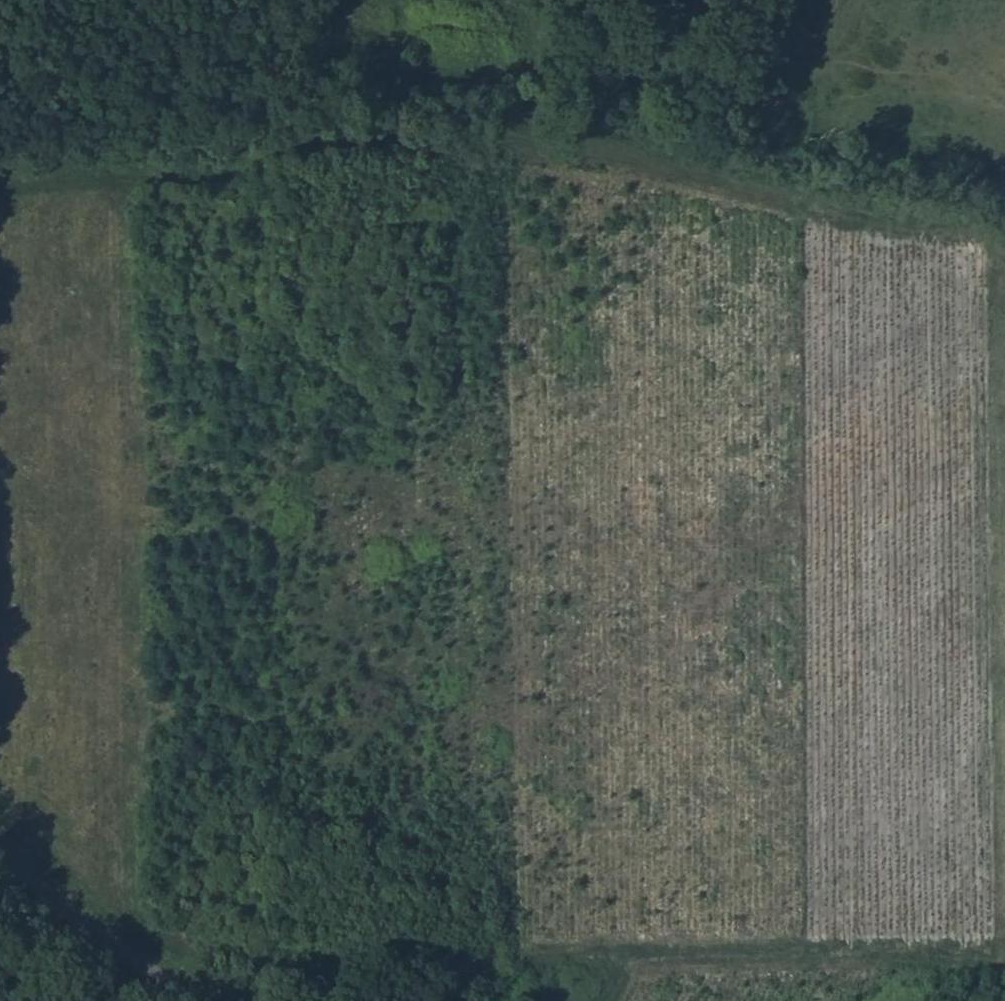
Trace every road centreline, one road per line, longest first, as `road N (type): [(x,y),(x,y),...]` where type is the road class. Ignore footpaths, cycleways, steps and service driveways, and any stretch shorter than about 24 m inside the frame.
road 1 (unclassified): [(0,859),(63,912),(203,1000)]

